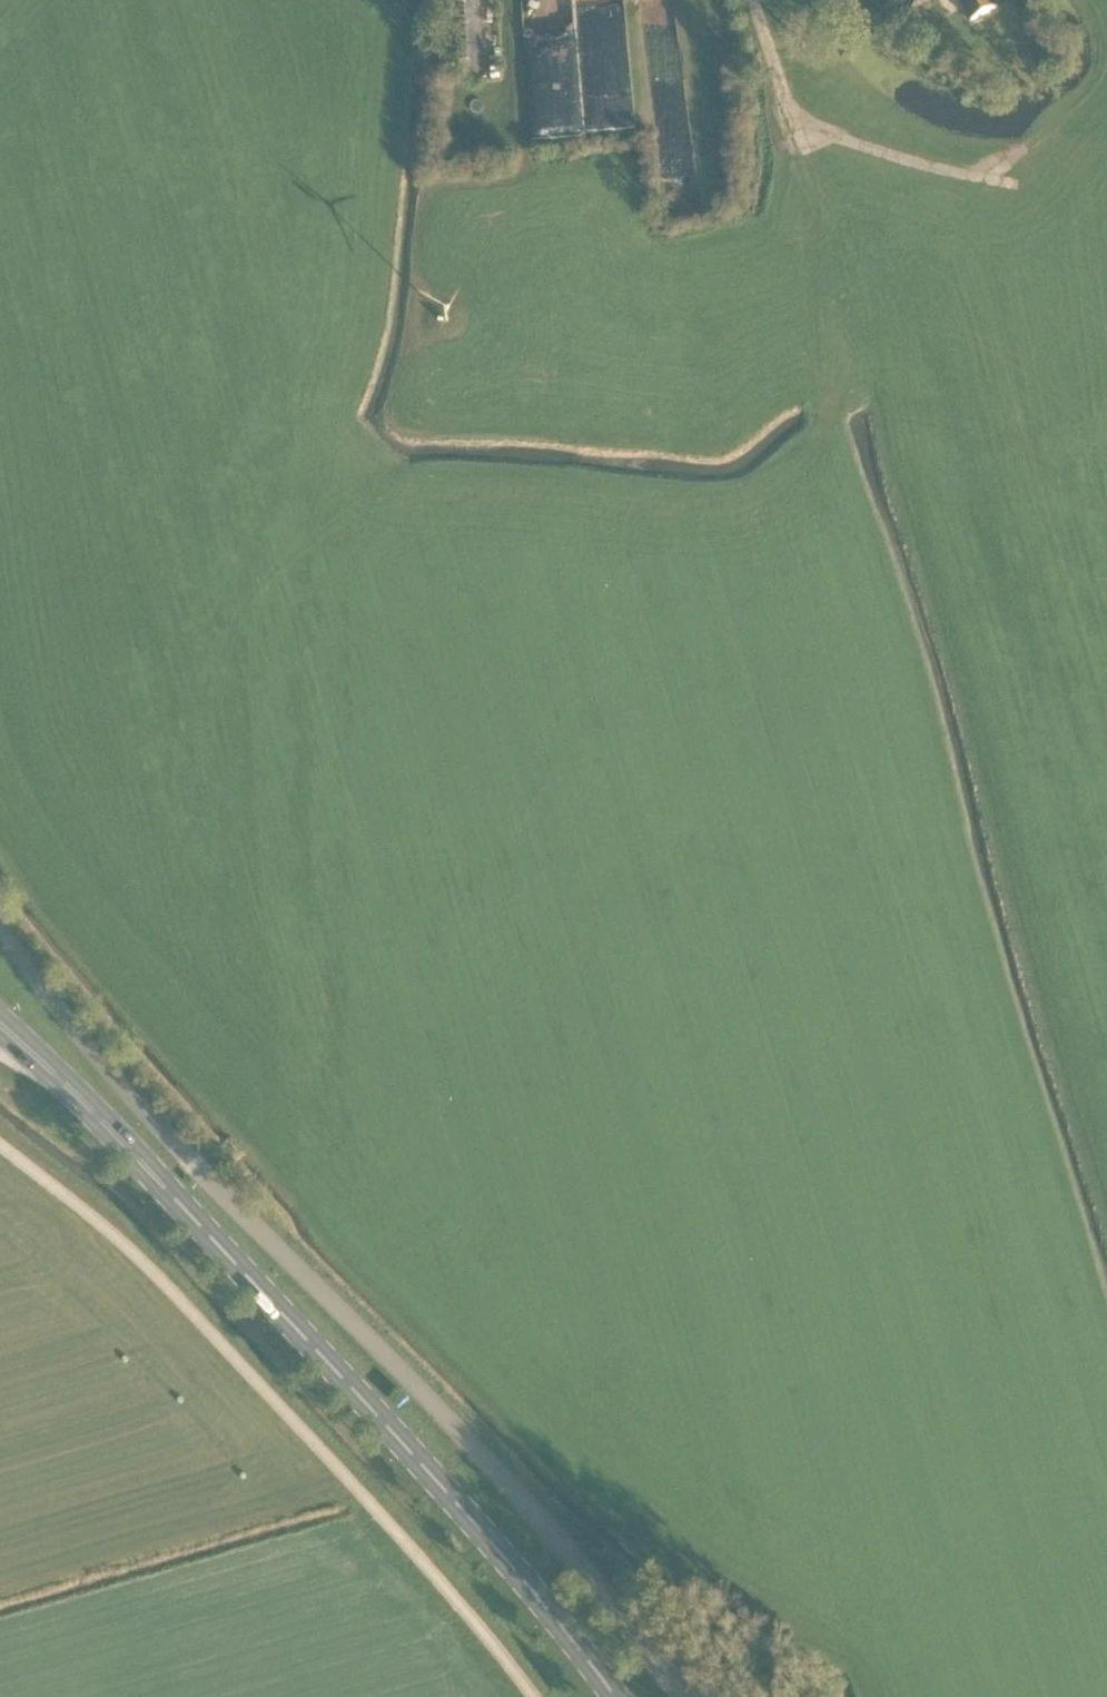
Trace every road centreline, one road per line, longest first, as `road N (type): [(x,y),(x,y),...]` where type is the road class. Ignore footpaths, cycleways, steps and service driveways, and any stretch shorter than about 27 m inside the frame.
road 1 (unclassified): [(681,1696),(558,1532),(65,1020),(0,931)]
road 2 (primary): [(611,1696),(482,1533),(99,1117),(0,1025)]
road 3 (track): [(532,1696),(371,1506),(148,1268),(0,1146)]
road 4 (track): [(755,0),(795,126),(1010,185)]

